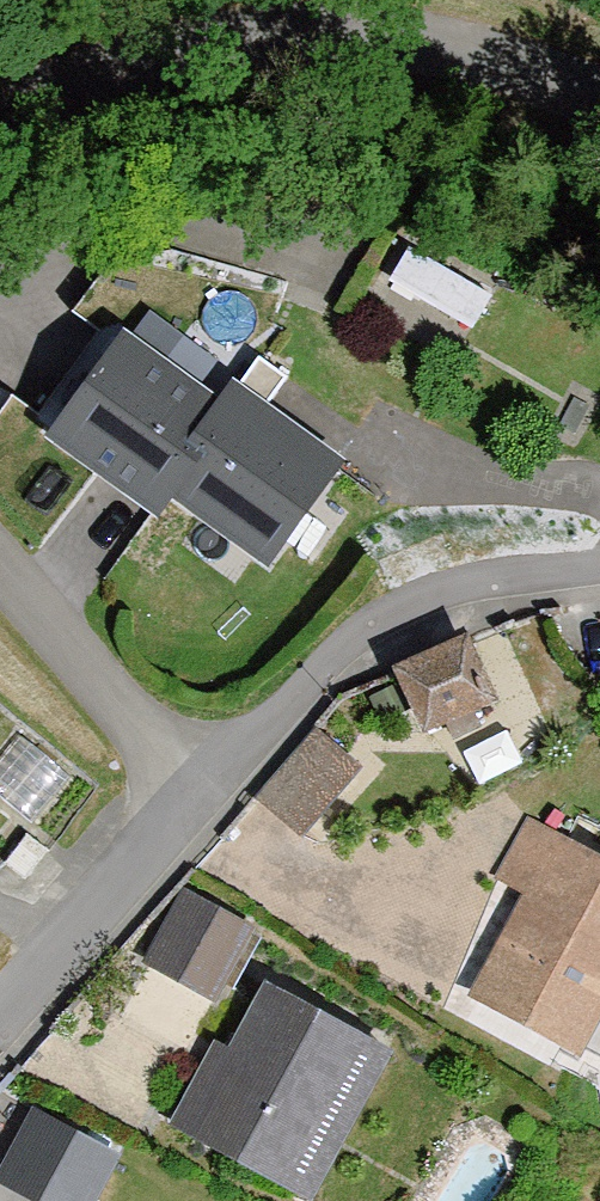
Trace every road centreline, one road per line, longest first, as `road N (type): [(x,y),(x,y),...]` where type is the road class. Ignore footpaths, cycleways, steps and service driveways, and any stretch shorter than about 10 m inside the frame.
road 1 (residential): [(0,1009),(199,780),(363,636),(427,597),(599,566)]
road 2 (residential): [(599,97),(416,39),(309,31),(220,42),(0,105)]

